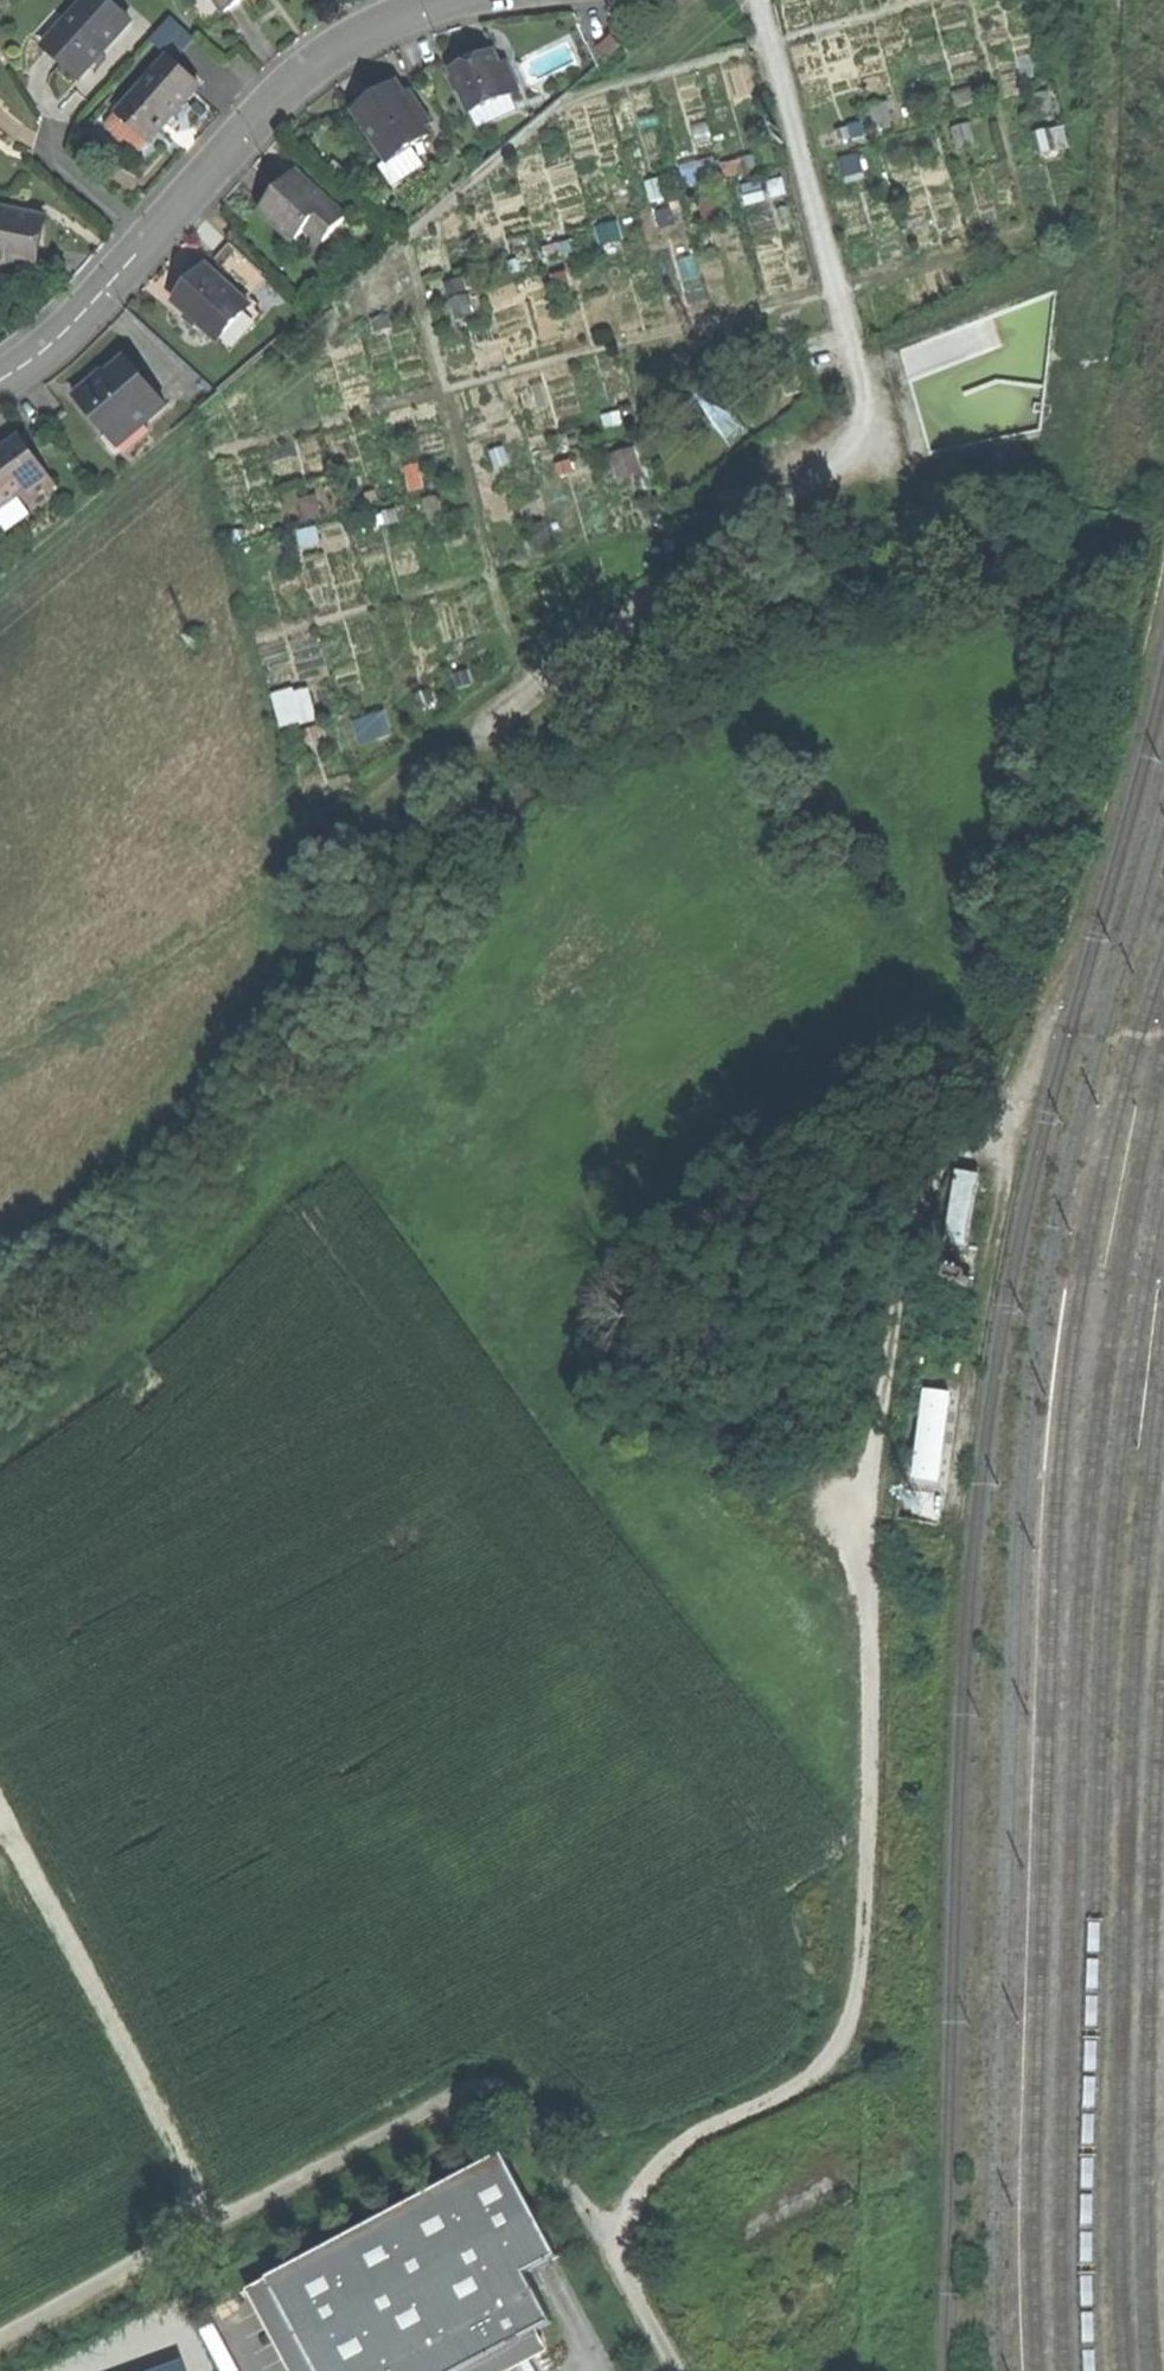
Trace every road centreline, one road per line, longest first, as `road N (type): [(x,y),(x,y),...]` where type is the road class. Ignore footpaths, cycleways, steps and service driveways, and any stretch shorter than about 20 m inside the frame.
road 1 (track): [(681,2370),(613,2243),(635,2193),(699,2134),(827,2066),(847,2032),(864,1914),(876,1606),(904,1379),(905,1299),(916,1220),(945,1158)]
road 2 (track): [(0,2339),(496,2090),(526,2105),(613,2243)]
road 3 (residential): [(436,0),(373,25),(308,65),(77,319),(23,366)]

